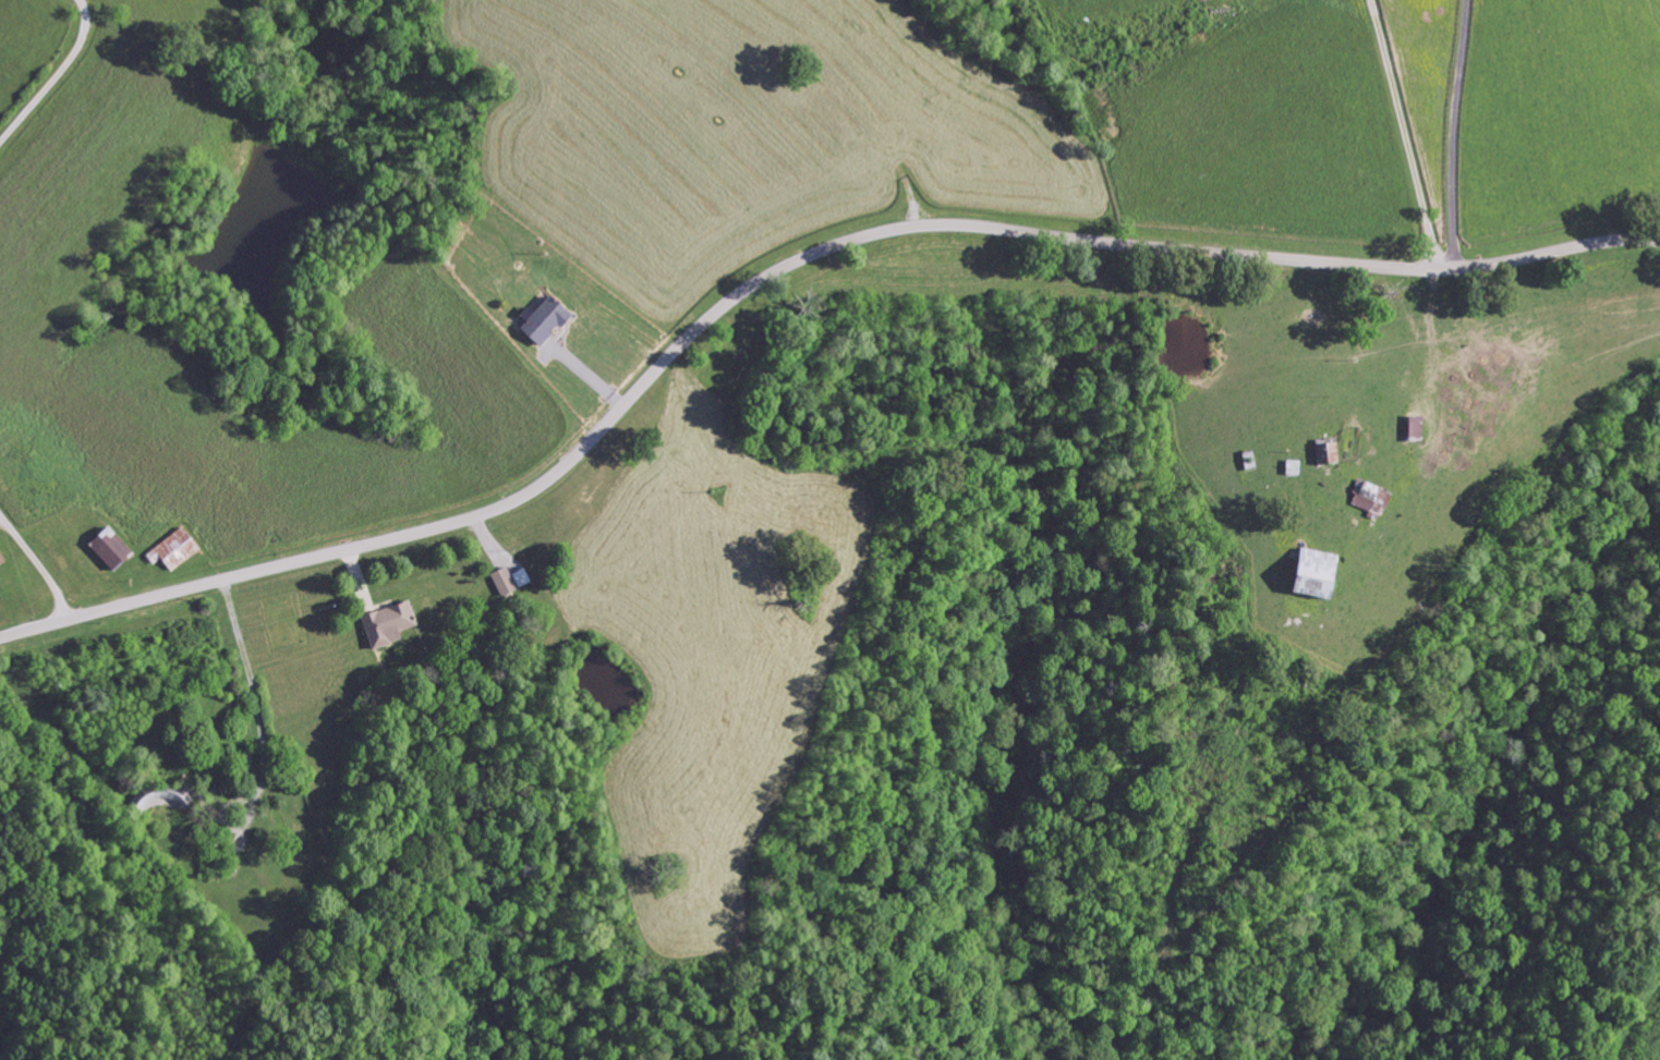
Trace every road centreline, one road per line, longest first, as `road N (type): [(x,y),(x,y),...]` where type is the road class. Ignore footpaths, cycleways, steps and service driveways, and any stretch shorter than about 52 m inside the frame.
road 1 (tertiary): [(0,639),(500,508),(572,460),(673,353),(741,294),(825,251),(895,230),(970,228),(1434,269),(1659,243)]

